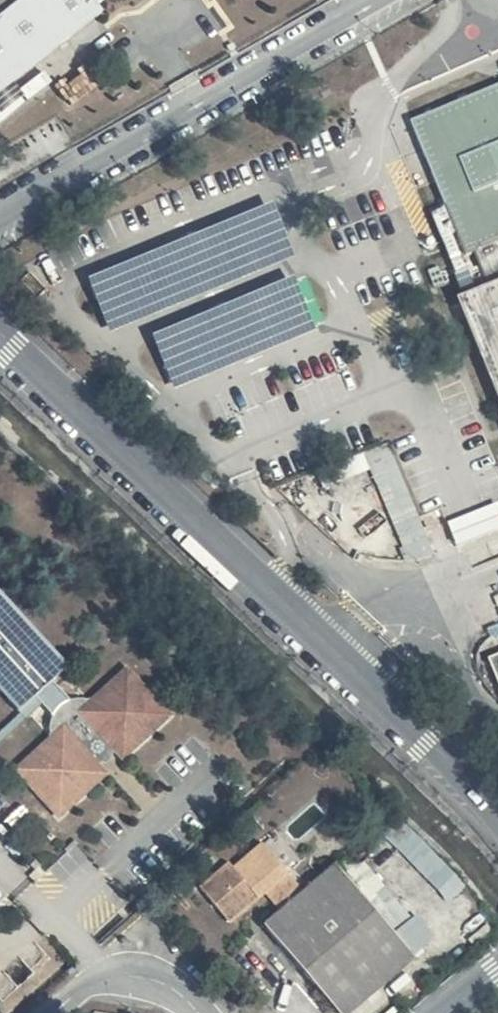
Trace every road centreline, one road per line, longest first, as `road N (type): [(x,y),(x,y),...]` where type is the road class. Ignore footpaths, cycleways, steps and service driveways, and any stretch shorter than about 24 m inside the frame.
road 1 (unclassified): [(497,811),(0,334)]
road 2 (unclassified): [(0,224),(374,0)]
road 3 (unclassified): [(180,1012),(142,978),(109,970),(45,1012)]

